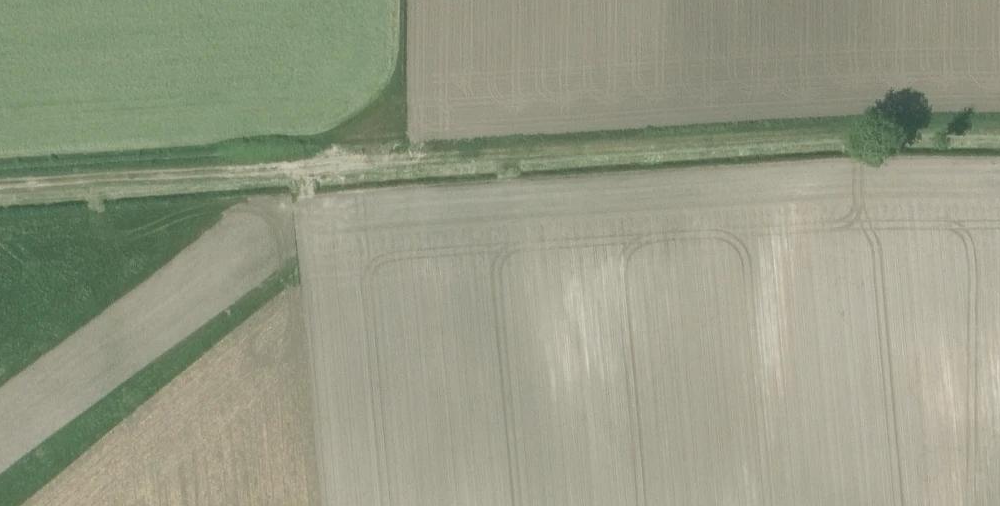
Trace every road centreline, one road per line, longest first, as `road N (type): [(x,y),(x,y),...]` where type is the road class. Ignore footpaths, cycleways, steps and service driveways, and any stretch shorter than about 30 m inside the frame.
road 1 (track): [(0,186),(878,131),(999,133)]

